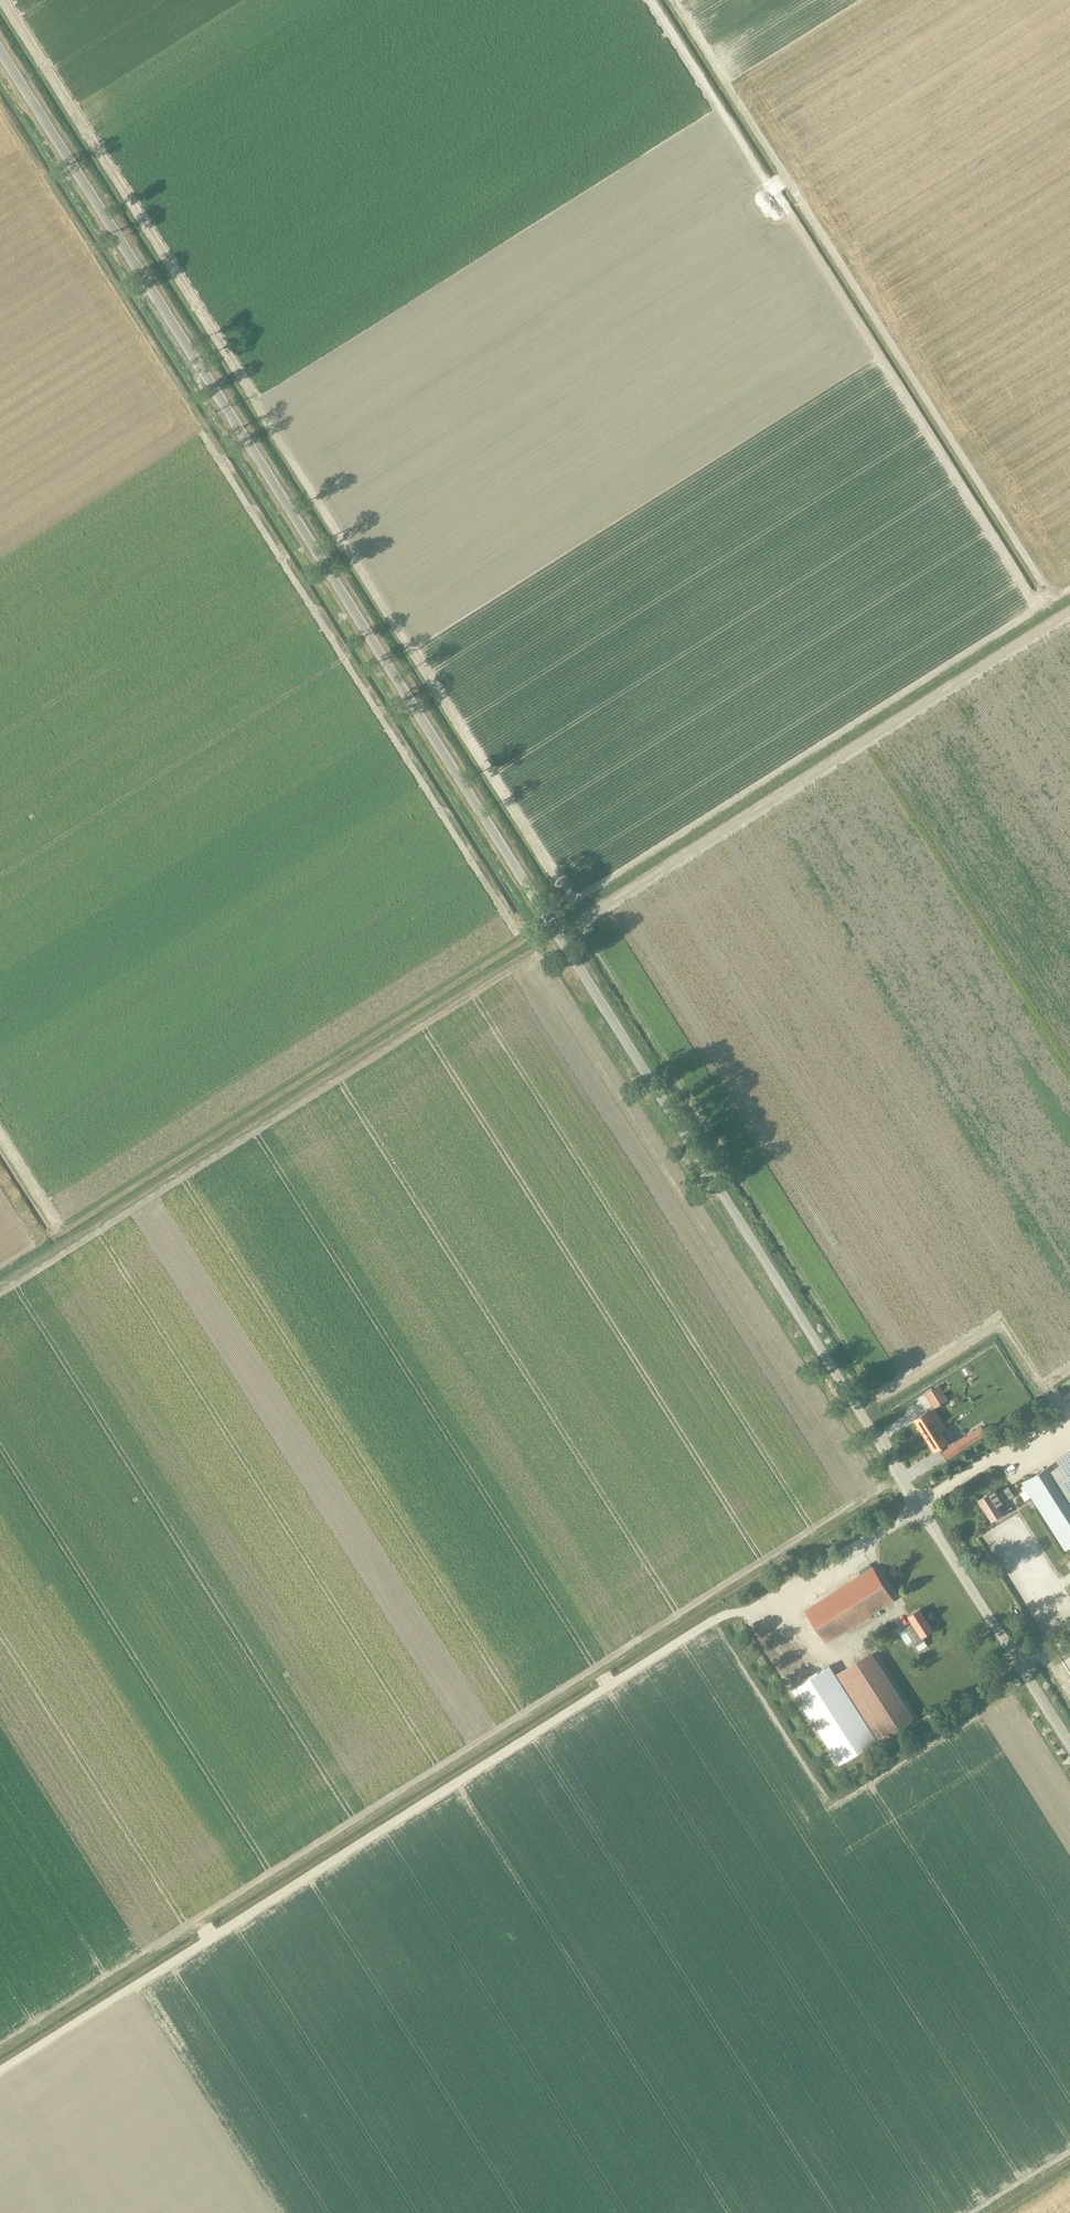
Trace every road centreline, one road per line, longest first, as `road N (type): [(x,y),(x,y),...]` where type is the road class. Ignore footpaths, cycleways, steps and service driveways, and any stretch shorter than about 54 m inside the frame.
road 1 (unclassified): [(1069,1747),(0,51)]

